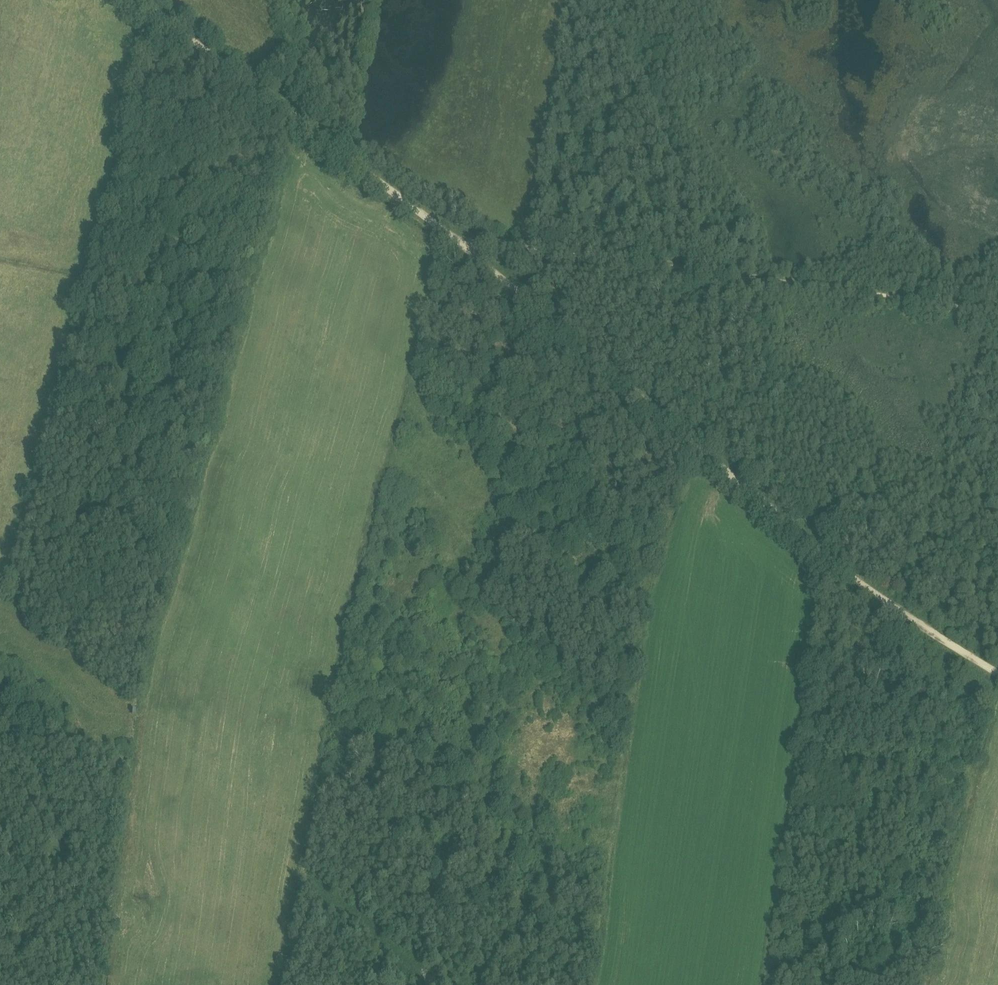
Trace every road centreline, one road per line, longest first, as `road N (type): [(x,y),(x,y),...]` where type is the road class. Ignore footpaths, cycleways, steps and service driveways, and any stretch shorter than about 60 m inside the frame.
road 1 (track): [(452,236),(820,545),(997,662)]
road 2 (unclassified): [(452,236),(140,0)]

